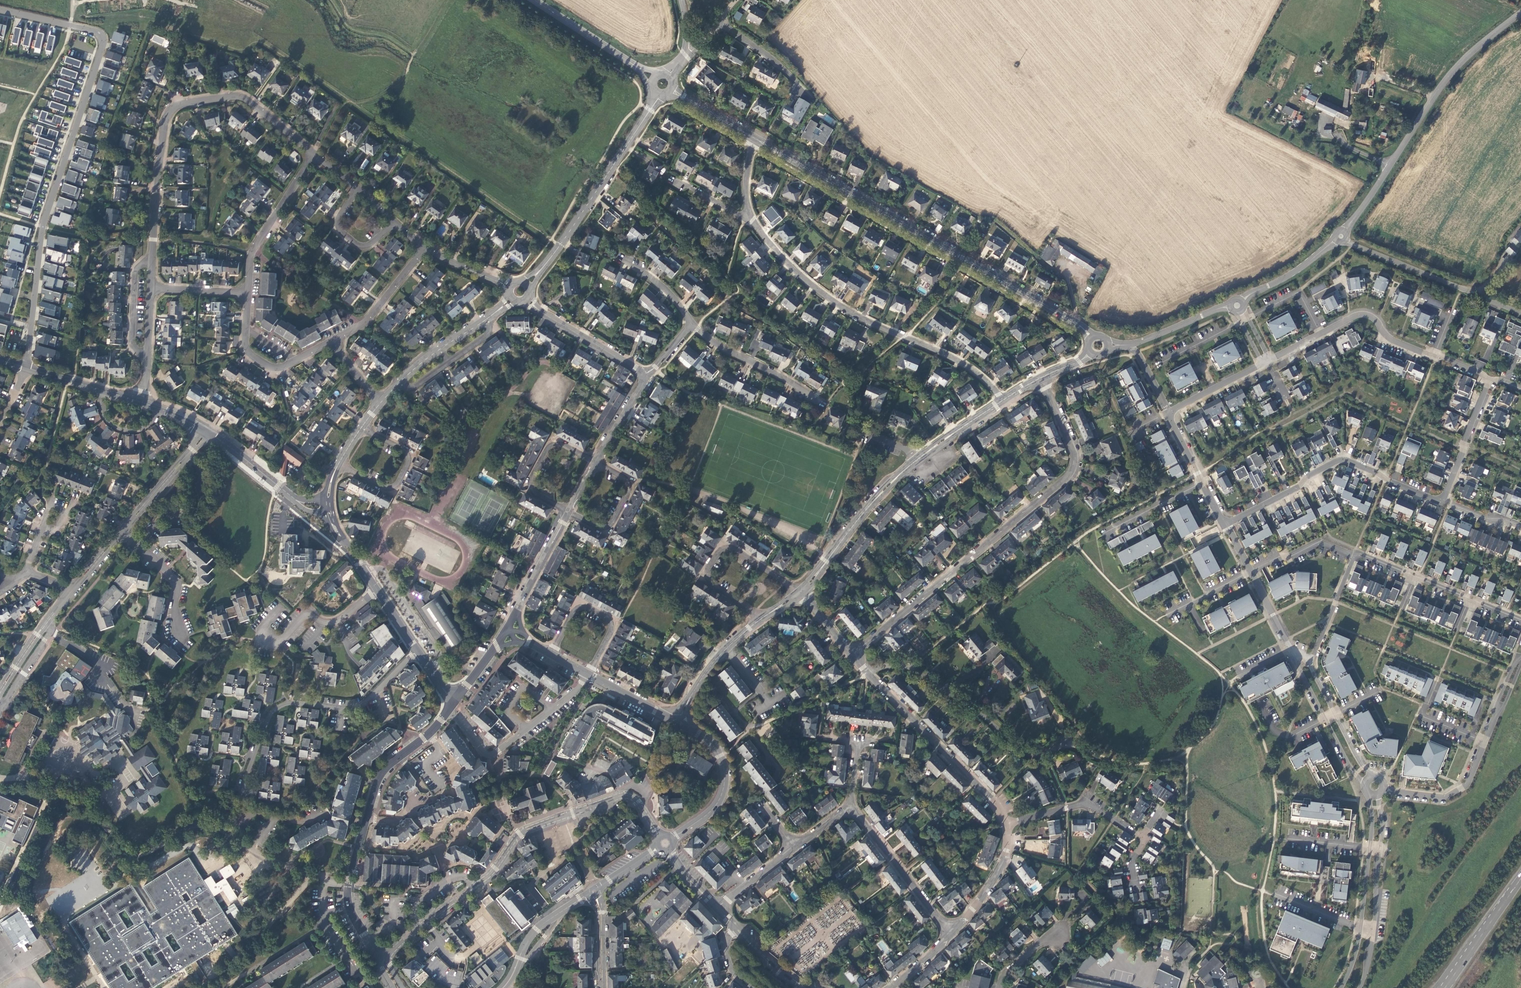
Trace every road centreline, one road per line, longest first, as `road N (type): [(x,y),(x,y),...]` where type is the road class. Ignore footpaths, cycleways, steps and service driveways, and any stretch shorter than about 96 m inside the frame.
road 1 (residential): [(0,9),(102,37),(43,227),(27,367)]
road 2 (tertiary): [(757,139),(1064,314),(1091,339)]
road 3 (residential): [(851,654),(1069,475),(1074,453),(1040,378)]
road 4 (unclassified): [(378,958),(483,880),(533,827),(624,796),(660,836)]
road 5 (residential): [(152,287),(172,109),(242,95),(313,155)]
road 6 (residential): [(750,214),(787,262),(844,308),(959,361),(1006,400)]
road 7 (residential): [(418,651),(358,706),(288,703),(272,712),(244,782),(248,791)]
road 8 (residential): [(1265,362),(1364,314),(1393,340),(1489,380)]
road 9 (residential): [(1444,498),(1345,460),(1225,525)]
road 10 (secondary): [(527,283),(658,93)]
road 11 (residential): [(869,673),(913,671),(1033,757),(1065,742)]
road 12 (residential): [(1520,660),(1465,786),(1436,797),(1385,787)]
road 13 (secondary): [(348,885),(382,772),(451,705)]
road 14 (residential): [(761,620),(700,579),(724,542),(800,593)]
road 15 (residential): [(1007,824),(994,797),(869,673)]
road 16 (tertiary): [(1390,165),(1452,72),(1520,13)]
road 17 (residential): [(348,885),(315,875),(229,967),(197,987)]
road 18 (tertiary): [(800,593),(919,457)]
road 19 (residential): [(1354,245),(1520,313)]
road 20 (residential): [(1520,619),(1353,556)]
road 21 (secondary): [(380,402),(434,351),(513,300)]
road 22 (residential): [(376,591),(336,621),(304,616),(276,643),(261,630),(279,610)]
road 23 (tertiary): [(1284,641),(1363,785)]
road 24 (tertiary): [(672,838),(717,803),(724,775),(710,741),(676,720)]
road 25 (residential): [(950,933),(852,807)]
road 26 (residential): [(247,293),(251,252),(313,155)]
road 27 (residential): [(693,323),(825,404)]
road 28 (residential): [(551,653),(577,604),(616,625),(589,673)]
road 29 (residential): [(332,341),(278,368),(267,366),(246,349),(247,293)]
road 30 (residential): [(338,466),(386,488),(399,482),(409,456),(361,427)]
road 31 (residential): [(1007,824),(1085,803),(1142,839)]
road 32 (residential): [(313,155),(426,249)]
road 33 (secondary): [(654,78),(536,0)]
road 34 (residential): [(568,511),(612,528),(633,483),(595,461)]
road 35 (residential): [(527,299),(642,375)]
road 36 (residential): [(595,461),(551,446),(530,483),(568,511)]
road 37 (residential): [(426,249),(362,325),(332,341)]
road 38 (residential): [(507,628),(568,511)]
road 39 (tertiary): [(1373,775),(1362,768),(1310,663)]
road 40 (residential): [(950,933),(1001,869),(1007,824)]
road 41 (residential): [(140,545),(158,521),(199,506),(197,467),(186,458)]
road 42 (tertiary): [(1168,412),(1225,525)]
road 43 (residential): [(1489,380),(1444,498)]
road 44 (unclassified): [(0,693),(72,590)]
road 45 (unclassified): [(144,402),(27,367)]

